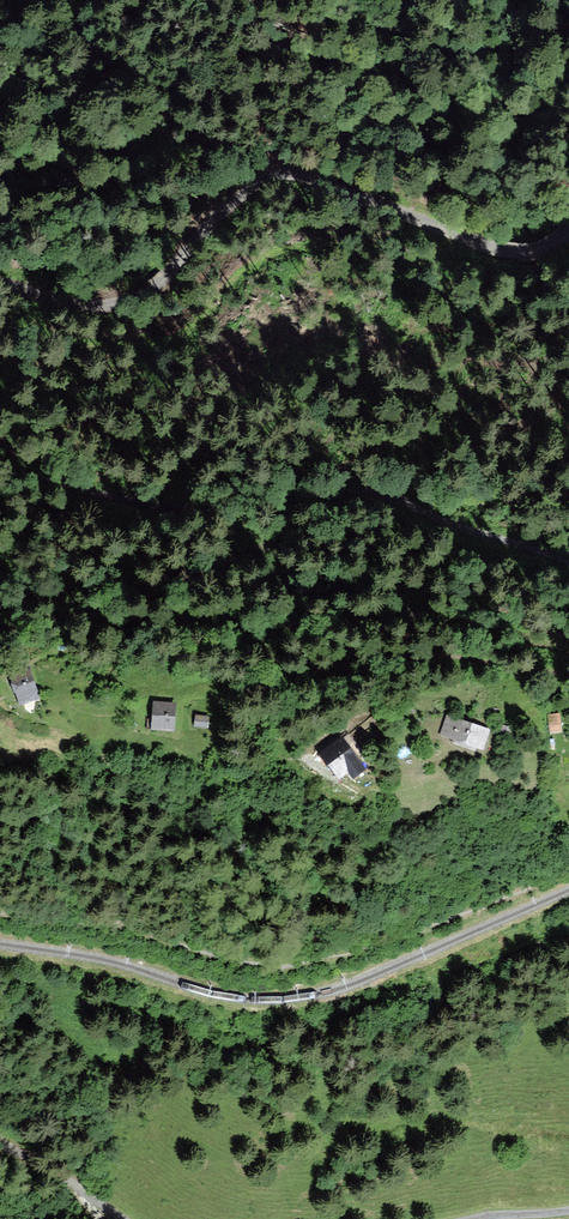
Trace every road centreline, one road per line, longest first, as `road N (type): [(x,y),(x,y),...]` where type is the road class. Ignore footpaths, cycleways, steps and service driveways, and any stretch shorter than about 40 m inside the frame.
road 1 (unclassified): [(568,235),(541,252),(511,255),(311,177),(275,175),(220,215),(169,278),(140,297),(87,306),(0,283)]
road 2 (track): [(568,648),(400,612),(238,627),(59,615),(0,638)]
road 3 (track): [(0,607),(227,562),(390,497)]
road 4 (unclassified): [(122,1218),(0,1143)]

